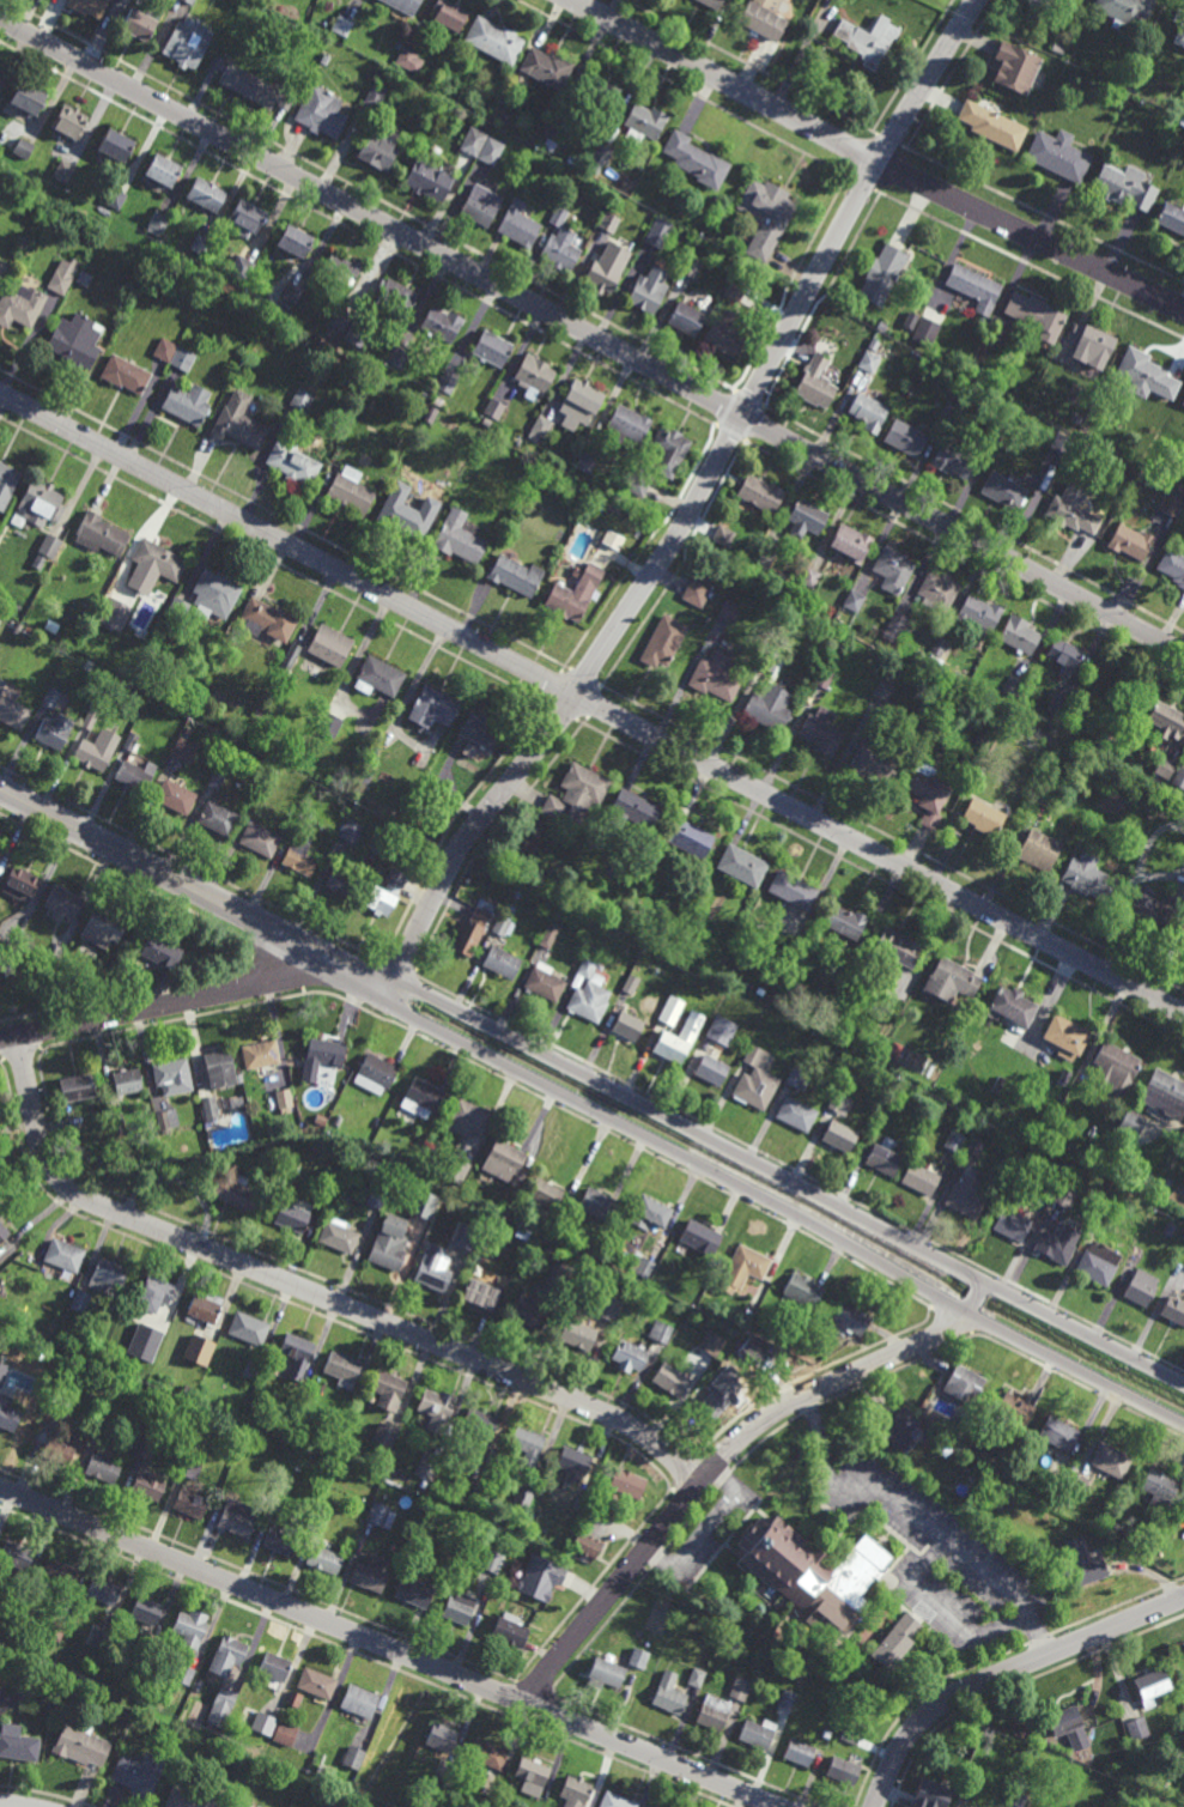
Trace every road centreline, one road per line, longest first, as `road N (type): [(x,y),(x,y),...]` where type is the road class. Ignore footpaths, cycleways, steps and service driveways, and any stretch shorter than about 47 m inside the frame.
road 1 (tertiary): [(0,18),(1183,653)]
road 2 (residential): [(0,393),(1183,1013)]
road 3 (residential): [(977,0),(879,162),(688,517),(557,726),(466,844),(393,992)]
road 4 (tertiary): [(393,992),(406,1015),(1183,1426)]
road 5 (tertiary): [(1183,1384),(425,995),(393,992)]
road 6 (residential): [(18,1036),(45,1160),(67,1187),(626,1423),(700,1482)]
road 7 (residential): [(0,1490),(781,1806)]
road 8 (residential): [(578,0),(879,162),(1183,310)]
road 9 (residential): [(985,1283),(949,1330),(800,1399),(736,1443),(522,1703)]
road 10 (tertiary): [(0,790),(393,992)]
road 11 (tertiary): [(1183,1597),(935,1705),(895,1756),(875,1806)]
road 12 (residential): [(345,968),(0,1040)]

